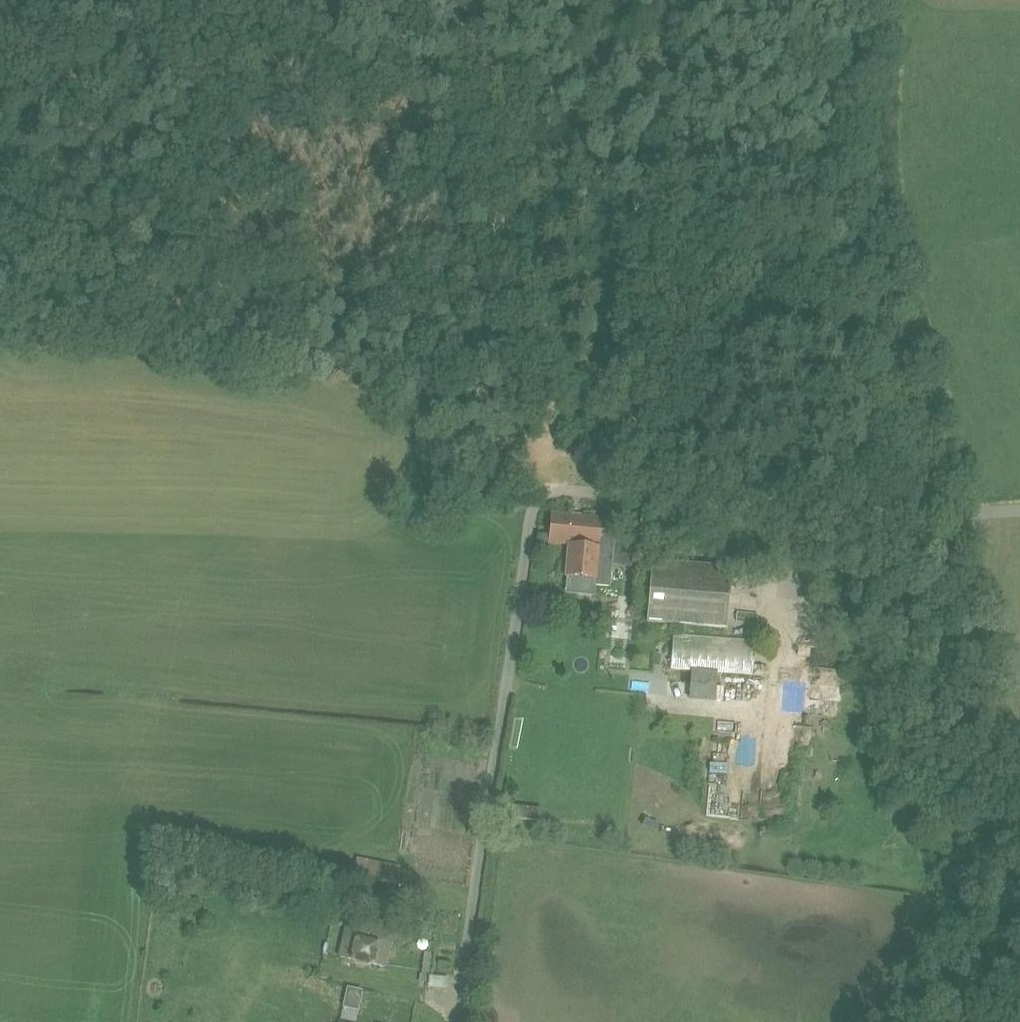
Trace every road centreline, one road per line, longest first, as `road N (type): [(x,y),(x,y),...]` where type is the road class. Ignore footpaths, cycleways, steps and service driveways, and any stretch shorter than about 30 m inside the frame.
road 1 (unclassified): [(476,893),(537,502),(563,487),(853,516),(1019,509)]

